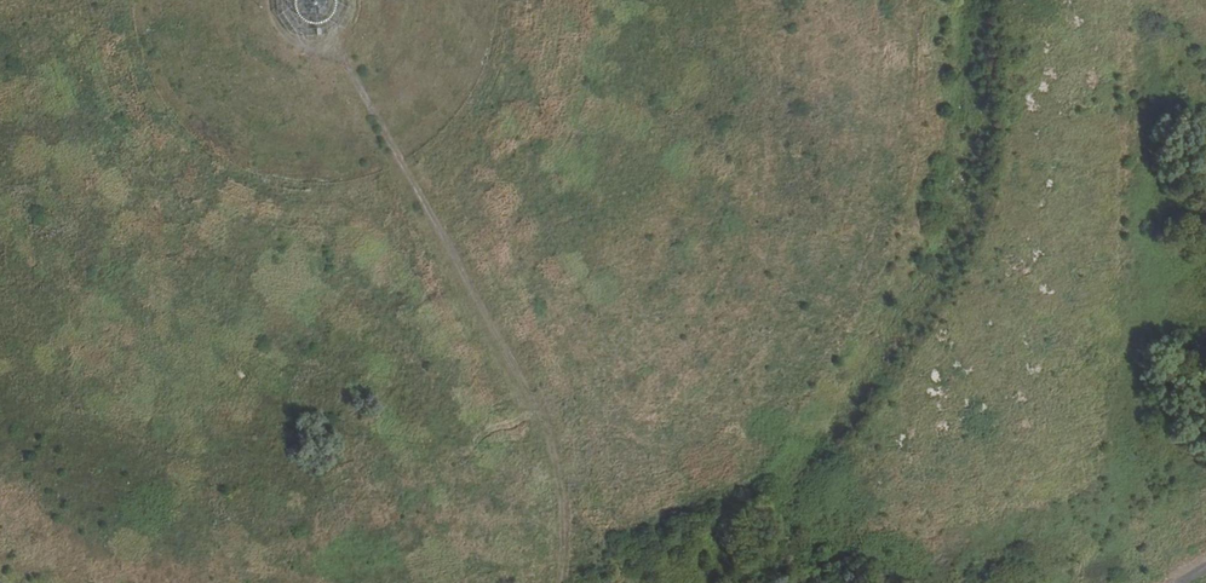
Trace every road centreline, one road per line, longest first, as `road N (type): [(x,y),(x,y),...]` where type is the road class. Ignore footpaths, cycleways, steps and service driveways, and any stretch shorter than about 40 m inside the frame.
road 1 (track): [(265,0),(276,32),(345,72),(527,393),(551,463),(555,582)]

